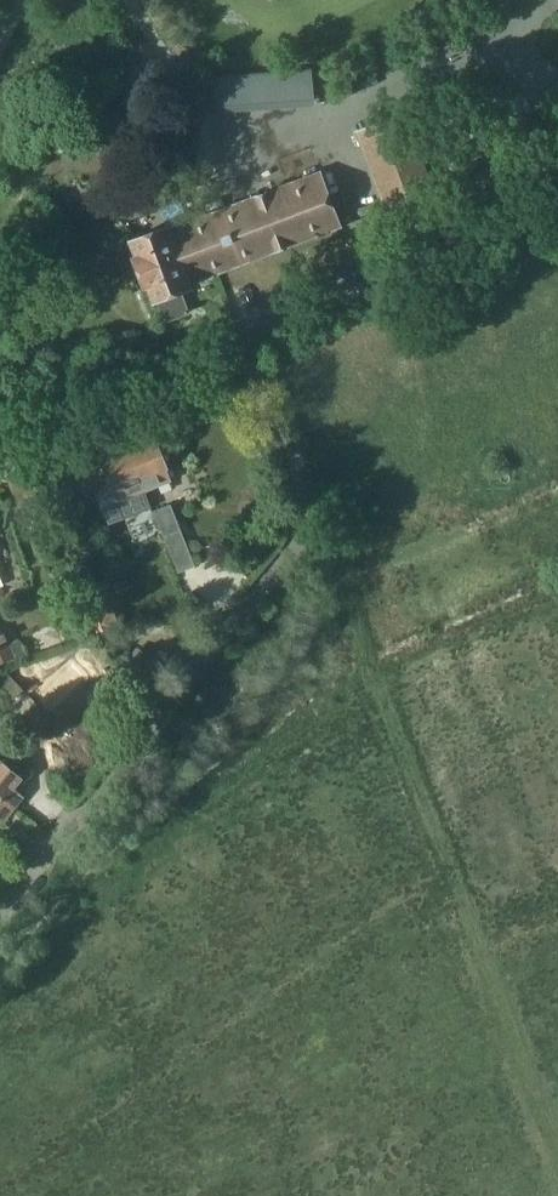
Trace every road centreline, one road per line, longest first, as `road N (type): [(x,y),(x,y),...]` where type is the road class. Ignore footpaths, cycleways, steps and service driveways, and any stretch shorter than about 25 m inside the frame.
road 1 (unclassified): [(0,917),(296,539),(299,496),(234,338)]
road 2 (unclassified): [(234,338),(557,211)]
road 3 (unclassified): [(0,429),(234,338)]

